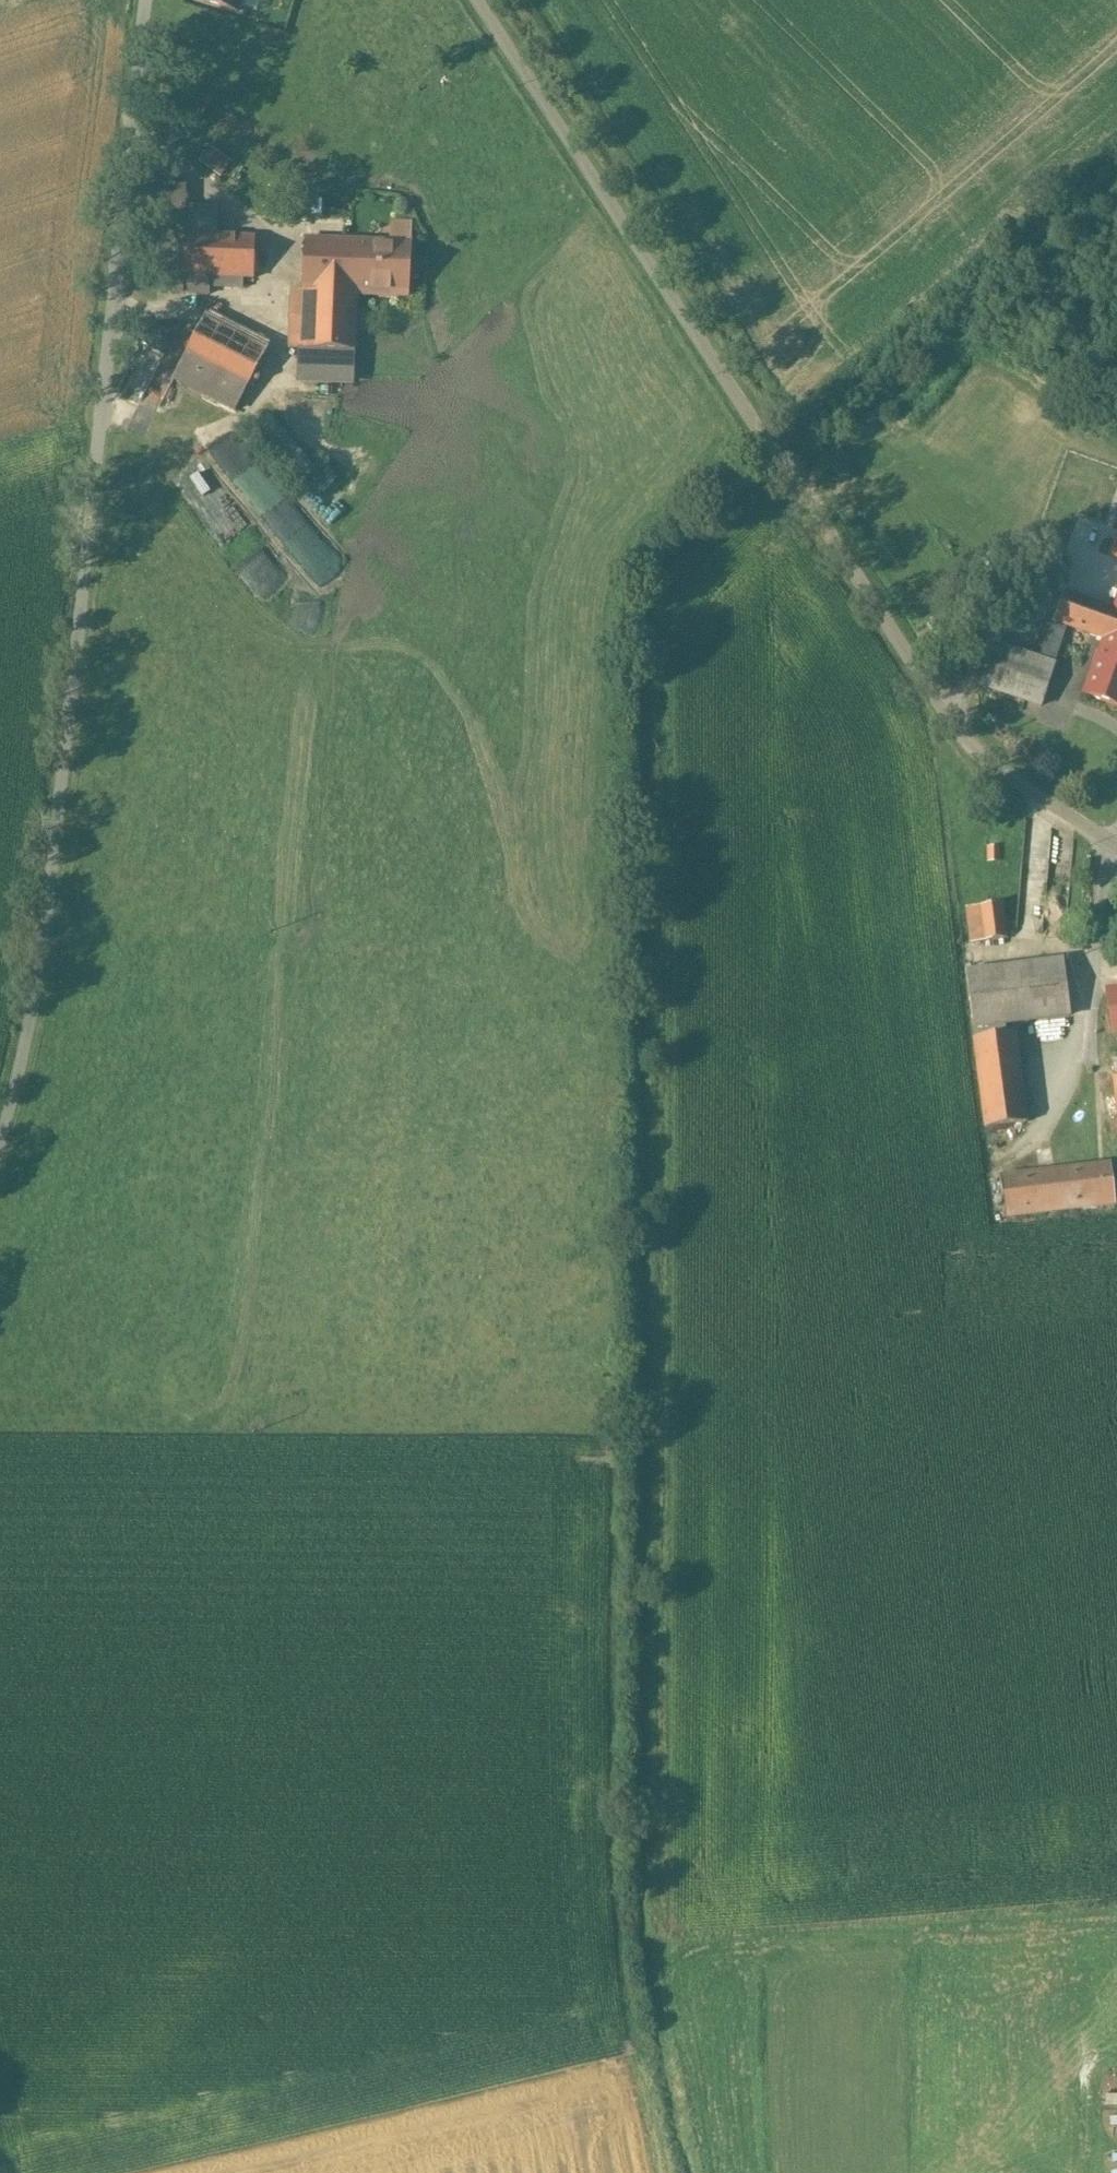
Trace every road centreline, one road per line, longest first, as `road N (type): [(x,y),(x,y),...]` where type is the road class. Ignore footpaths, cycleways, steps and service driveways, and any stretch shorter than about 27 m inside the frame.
road 1 (unclassified): [(144,0),(52,939),(34,1038),(0,1146)]
road 2 (unclassified): [(487,0),(690,296),(980,756),(1116,845)]

